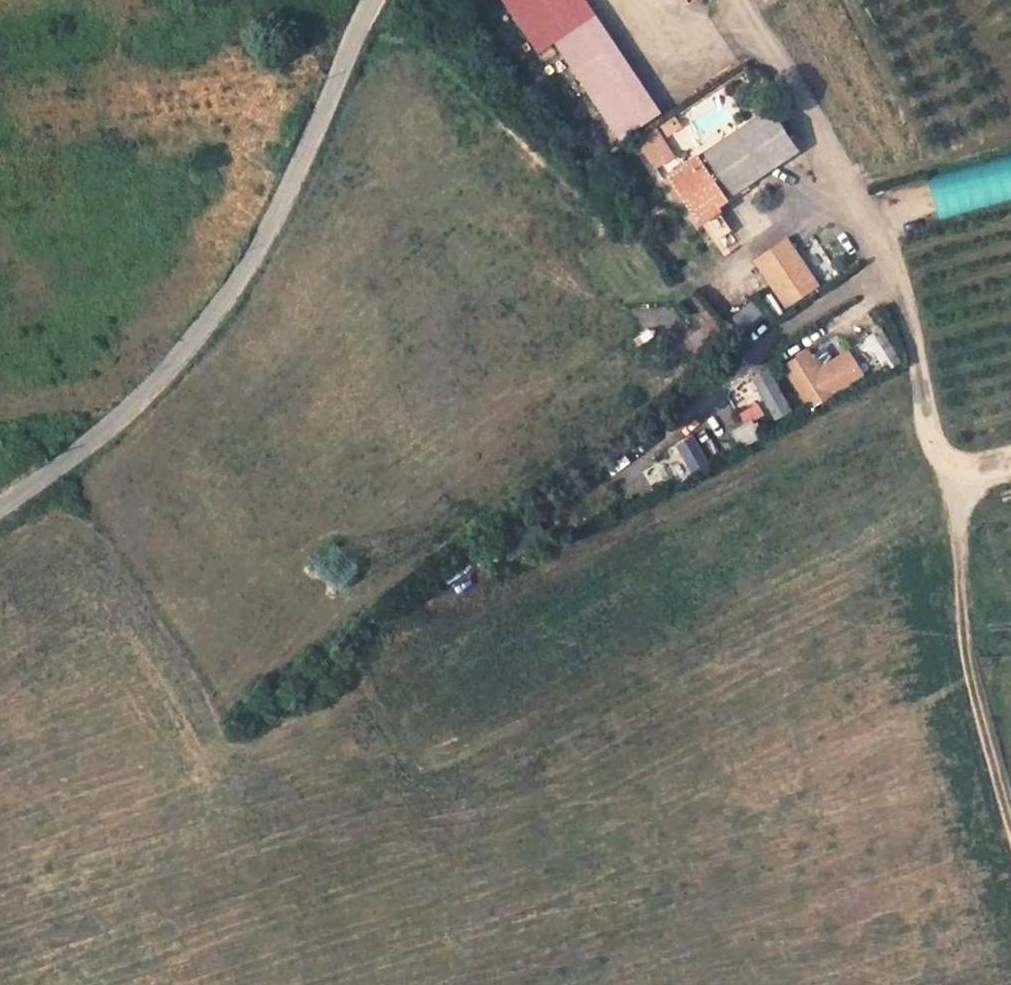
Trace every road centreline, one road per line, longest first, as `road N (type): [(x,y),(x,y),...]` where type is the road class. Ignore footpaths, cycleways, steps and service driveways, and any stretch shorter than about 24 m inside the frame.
road 1 (track): [(741,0),(763,54),(859,195),(913,309),(953,480),(975,724),(1010,833)]
road 2 (unclassified): [(375,0),(263,242),(226,300),(131,413),(0,511)]

